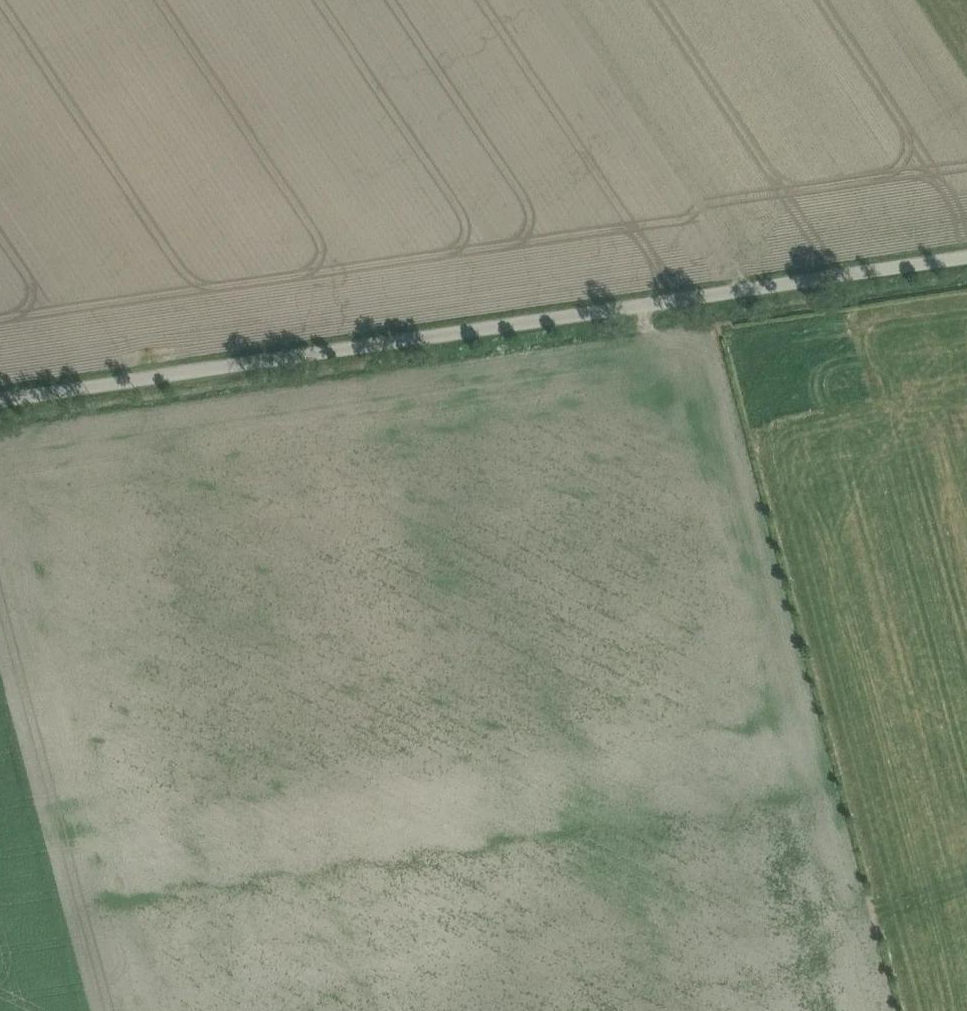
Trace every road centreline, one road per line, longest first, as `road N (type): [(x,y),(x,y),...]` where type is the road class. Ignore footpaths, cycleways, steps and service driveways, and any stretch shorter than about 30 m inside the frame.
road 1 (unclassified): [(0,400),(966,256)]

